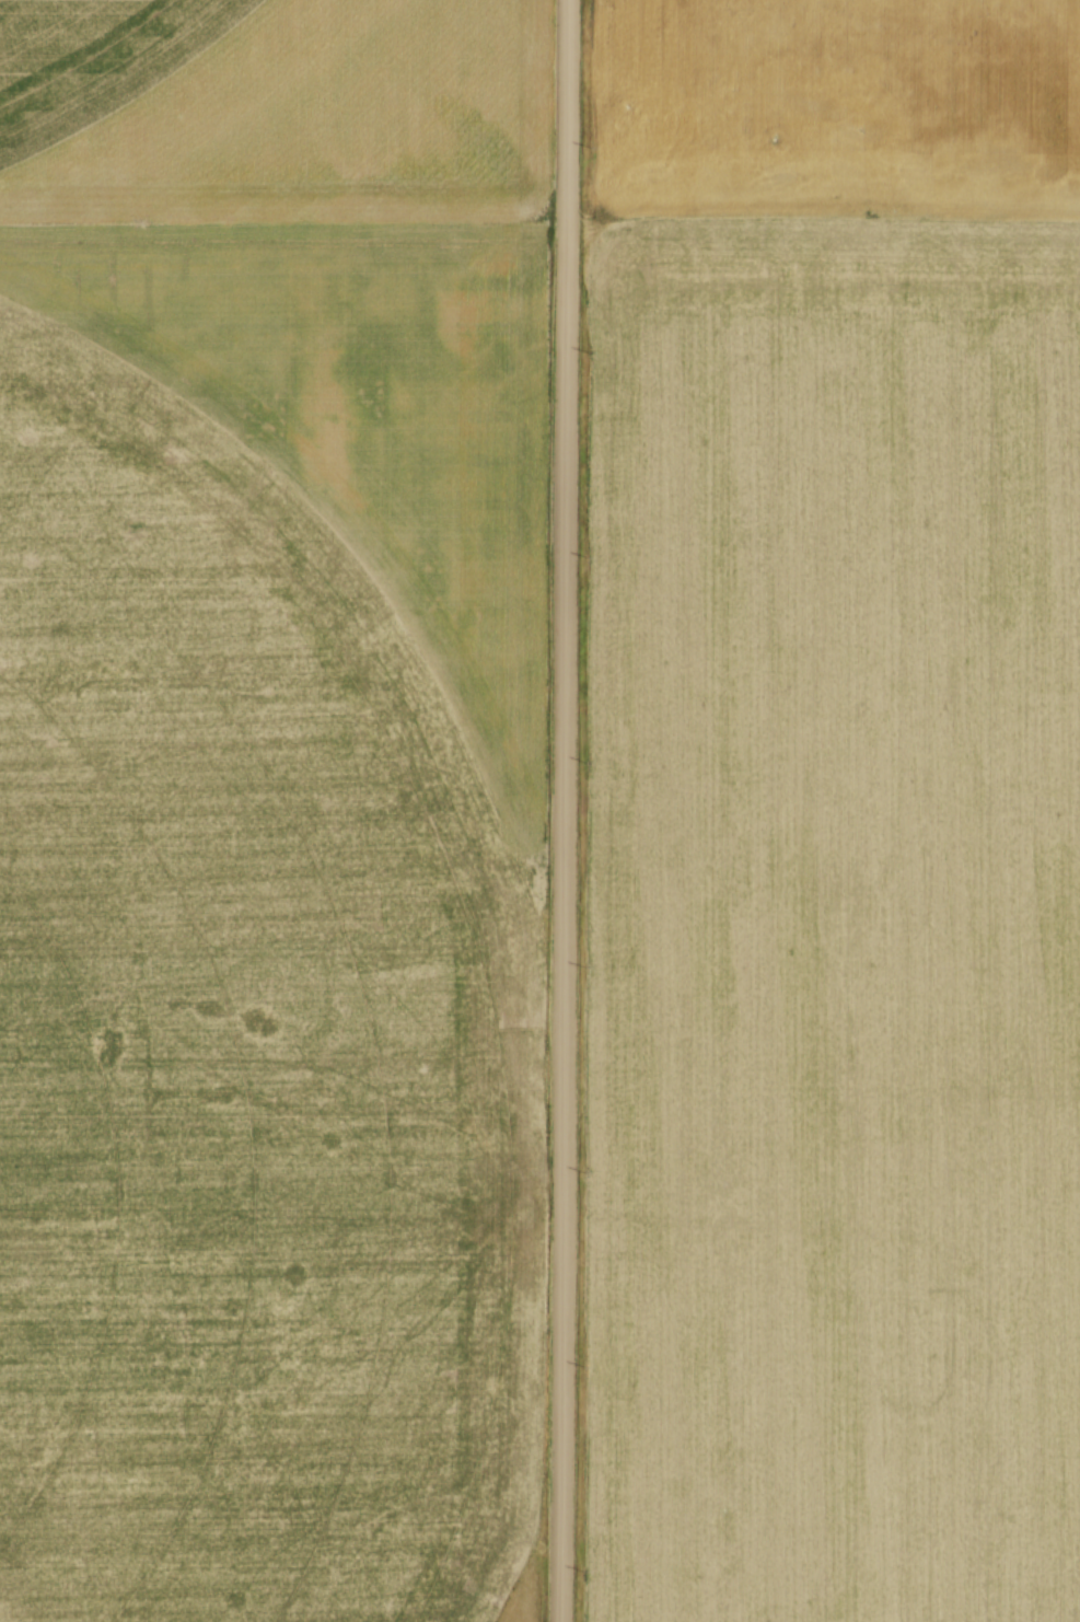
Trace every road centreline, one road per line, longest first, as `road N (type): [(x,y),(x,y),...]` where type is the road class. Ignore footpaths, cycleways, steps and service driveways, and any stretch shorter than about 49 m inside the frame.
road 1 (tertiary): [(563,1621),(568,0)]

